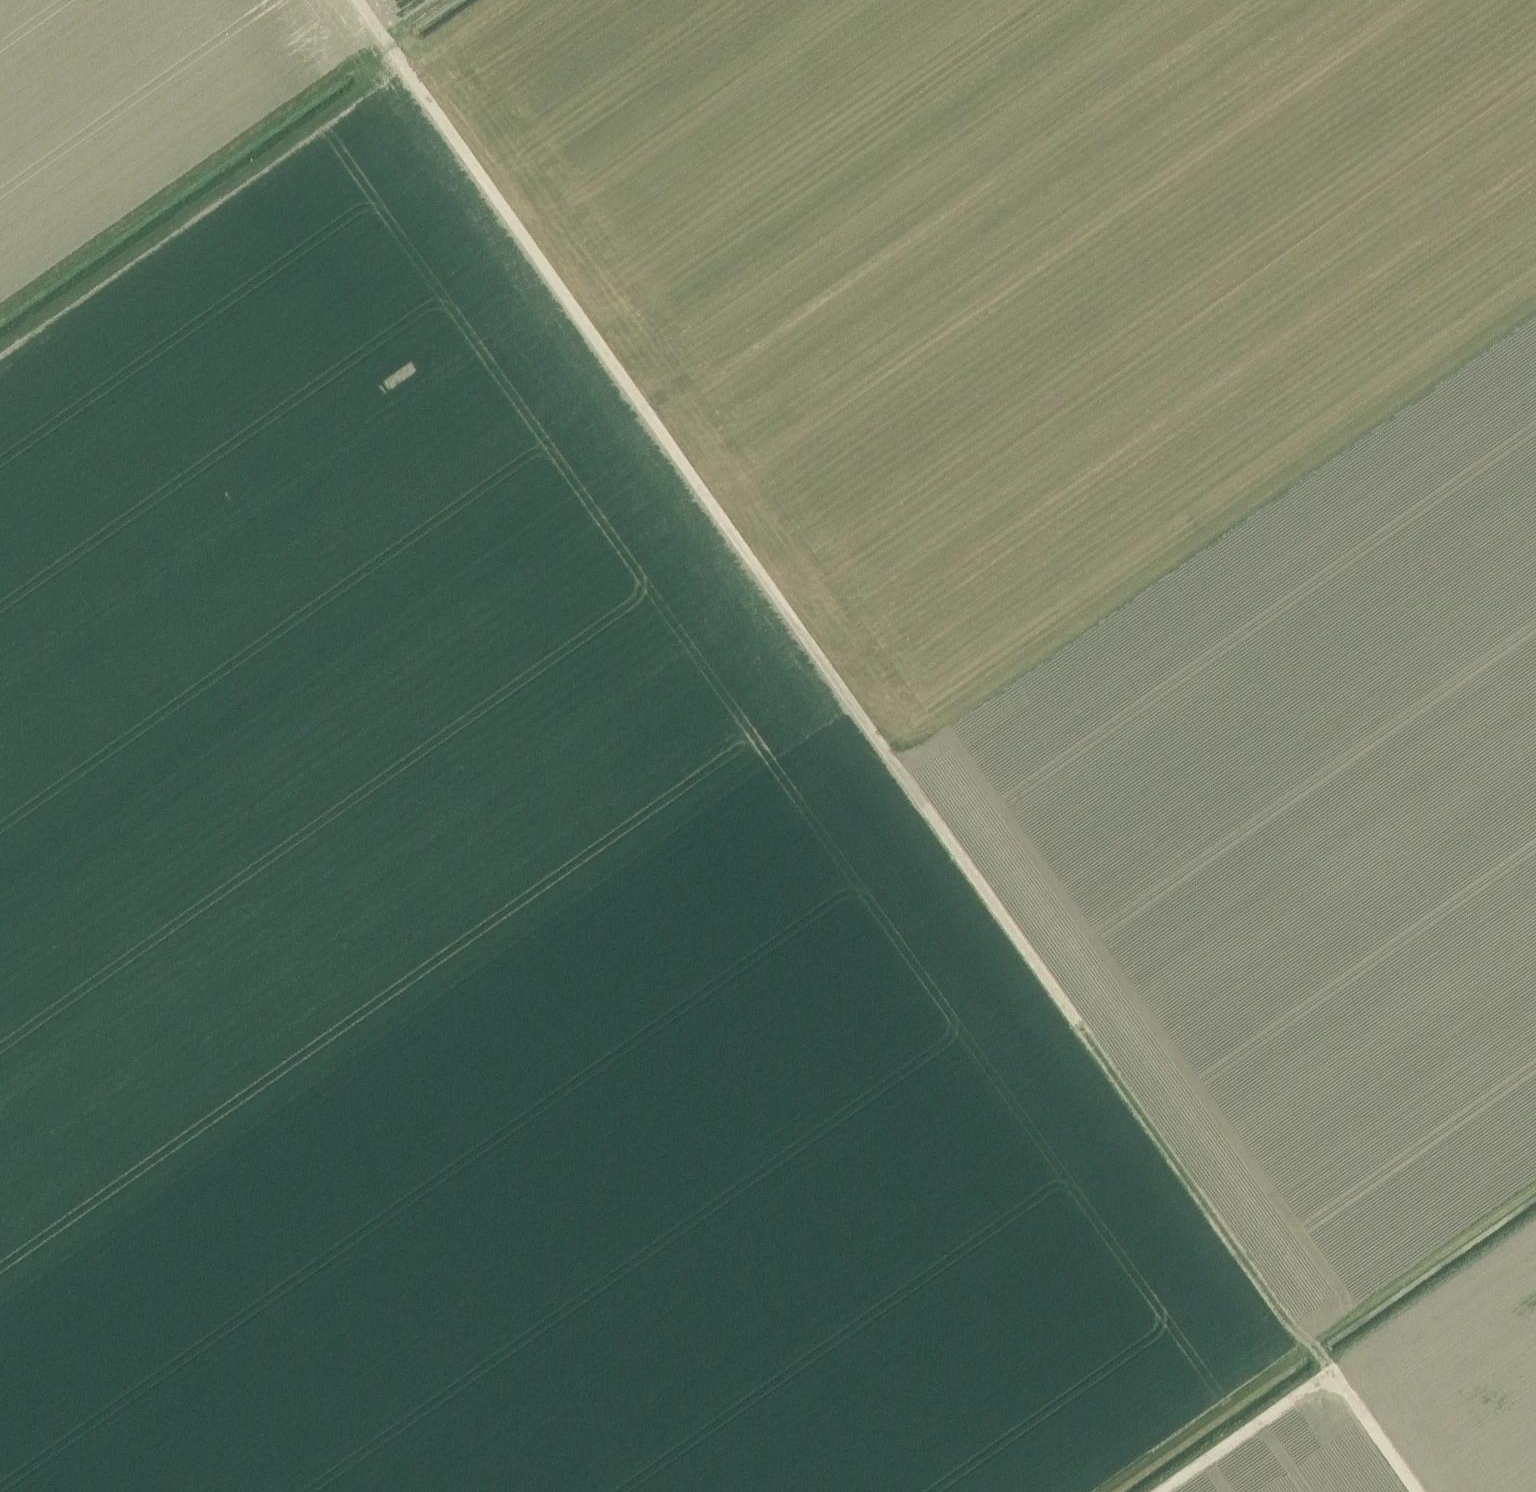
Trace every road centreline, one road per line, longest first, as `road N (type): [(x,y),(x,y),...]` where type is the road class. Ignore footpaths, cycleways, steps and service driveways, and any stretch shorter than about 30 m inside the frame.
road 1 (track): [(1076,1024),(359,0)]
road 2 (track): [(1416,1491),(1333,1374),(1164,1491)]

